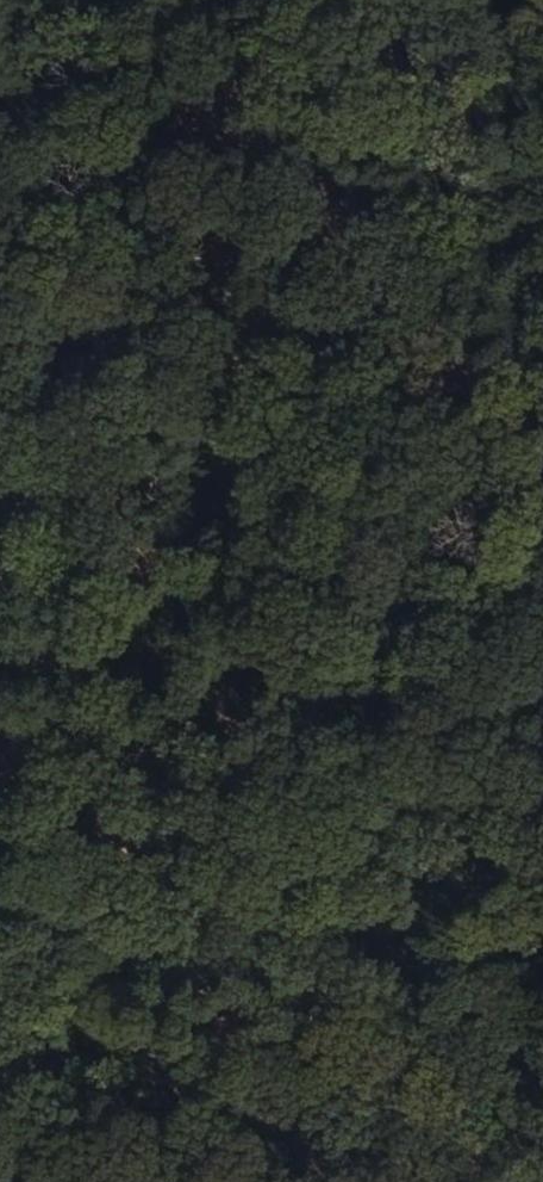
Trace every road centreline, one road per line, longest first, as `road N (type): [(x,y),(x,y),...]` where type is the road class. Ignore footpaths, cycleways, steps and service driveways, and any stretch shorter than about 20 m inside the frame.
road 1 (track): [(223,0),(0,363)]

